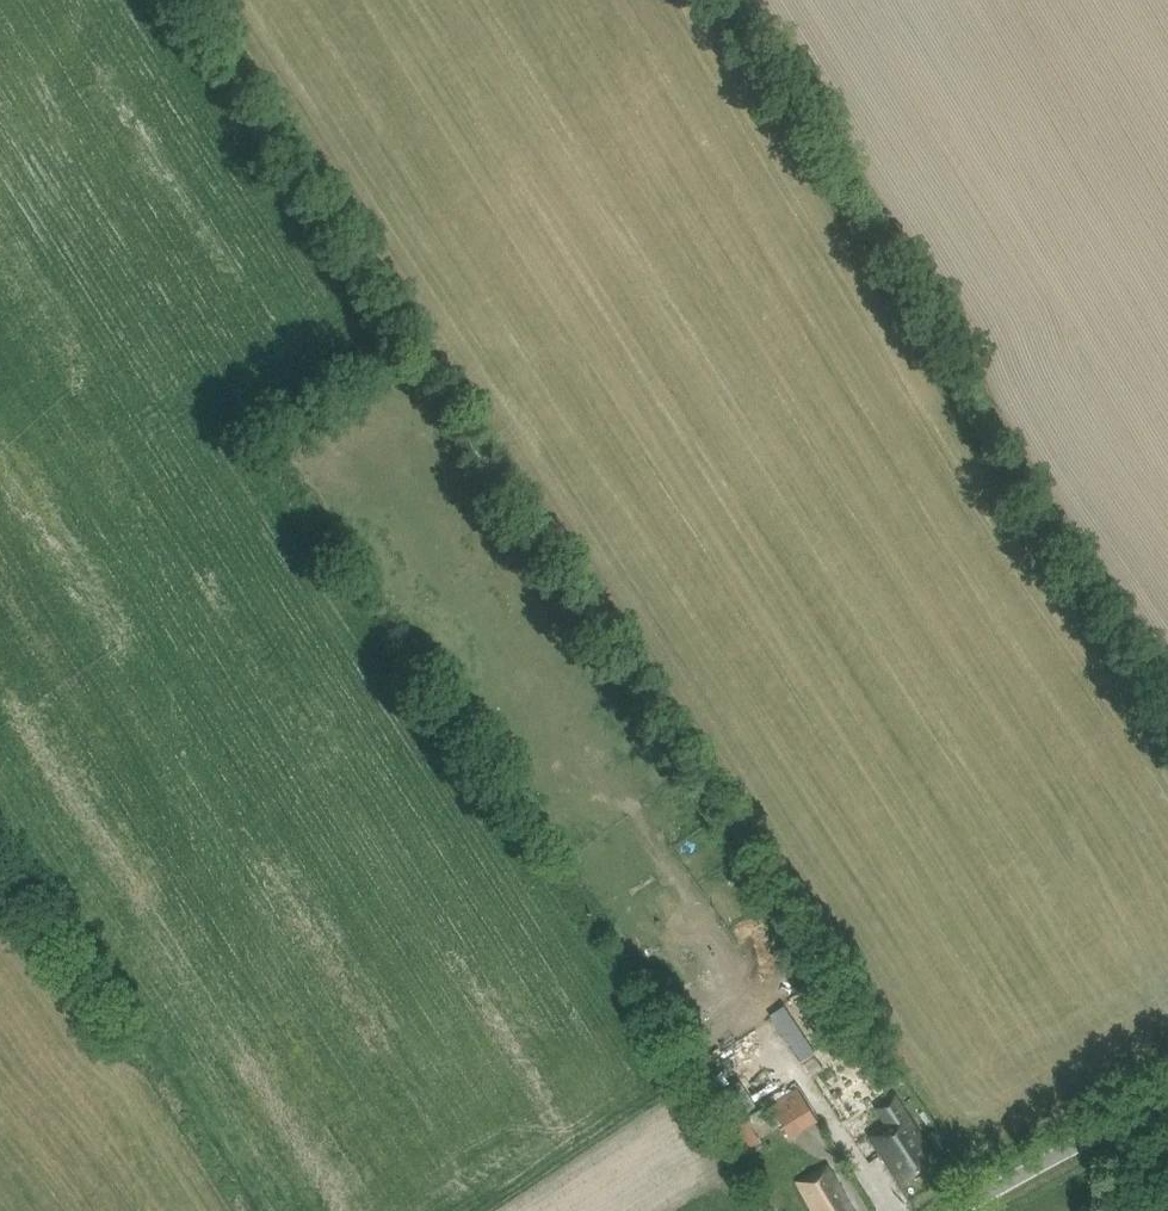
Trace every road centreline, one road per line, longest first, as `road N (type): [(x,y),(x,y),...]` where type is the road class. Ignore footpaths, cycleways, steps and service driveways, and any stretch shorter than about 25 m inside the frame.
road 1 (unclassified): [(957,1210),(1167,1100)]

